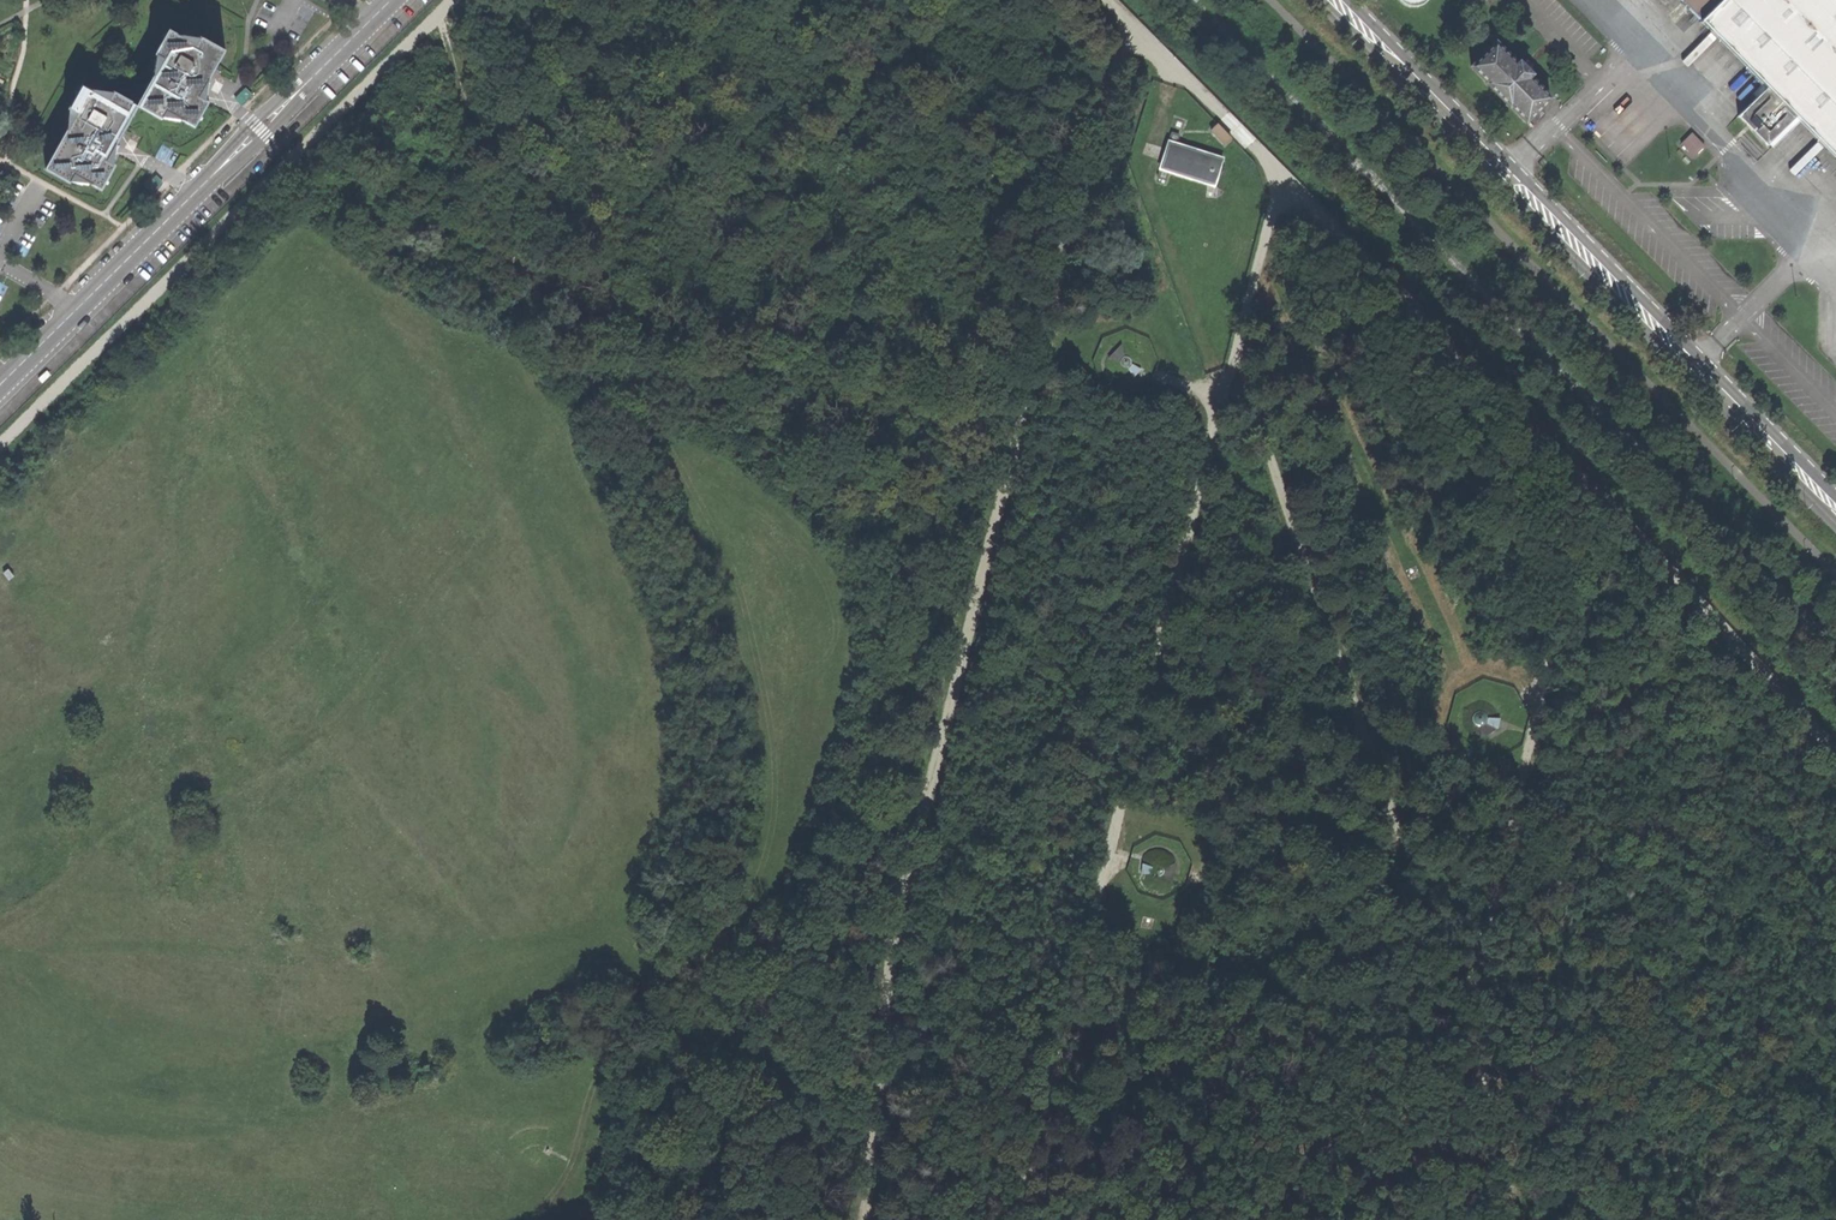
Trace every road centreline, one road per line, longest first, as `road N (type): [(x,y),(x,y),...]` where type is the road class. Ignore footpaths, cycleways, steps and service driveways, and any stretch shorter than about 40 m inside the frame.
road 1 (secondary): [(1340,0),(1835,509)]
road 2 (residential): [(388,0),(0,388)]
road 3 (track): [(1109,0),(1267,158)]

